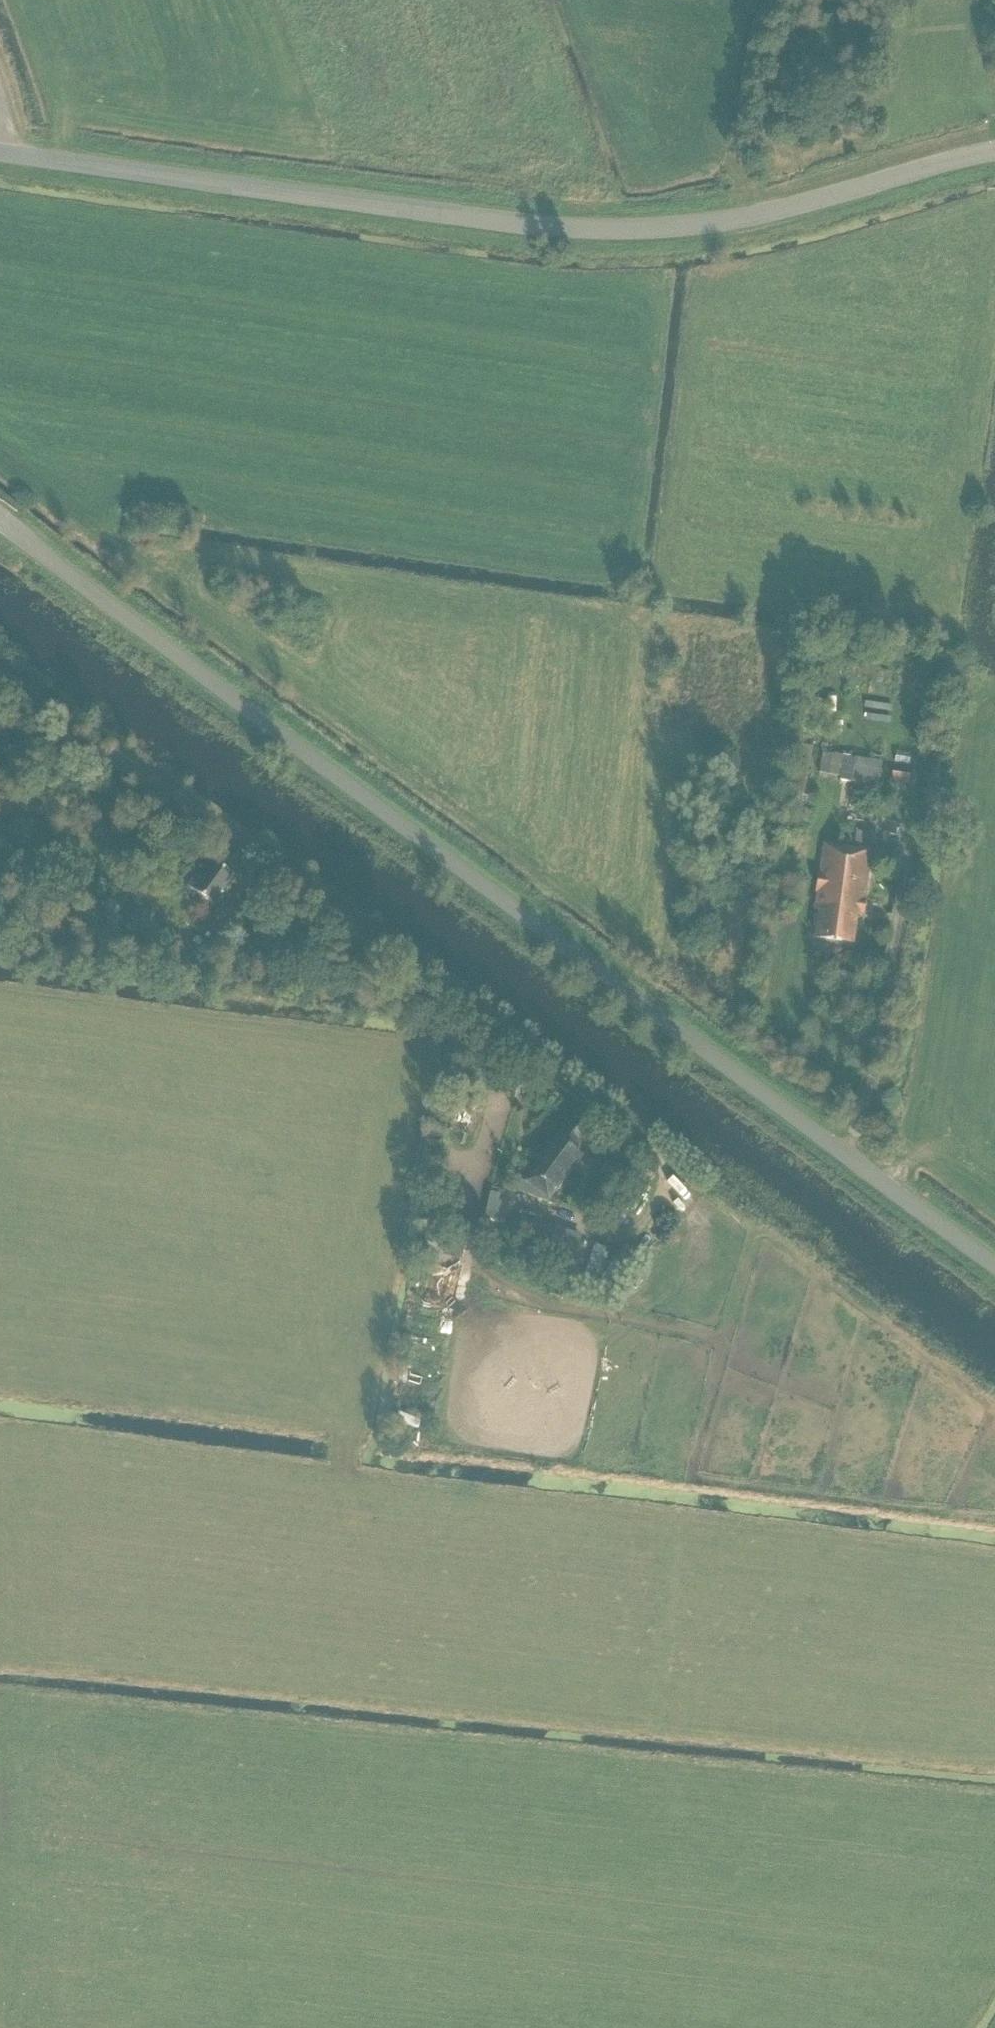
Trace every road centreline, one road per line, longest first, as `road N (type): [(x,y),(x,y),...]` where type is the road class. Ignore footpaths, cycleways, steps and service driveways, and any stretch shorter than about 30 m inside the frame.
road 1 (tertiary): [(994,1264),(0,520)]
road 2 (tertiary): [(994,150),(736,218),(587,230),(0,151)]
road 3 (unclassified): [(0,671),(483,1023)]

